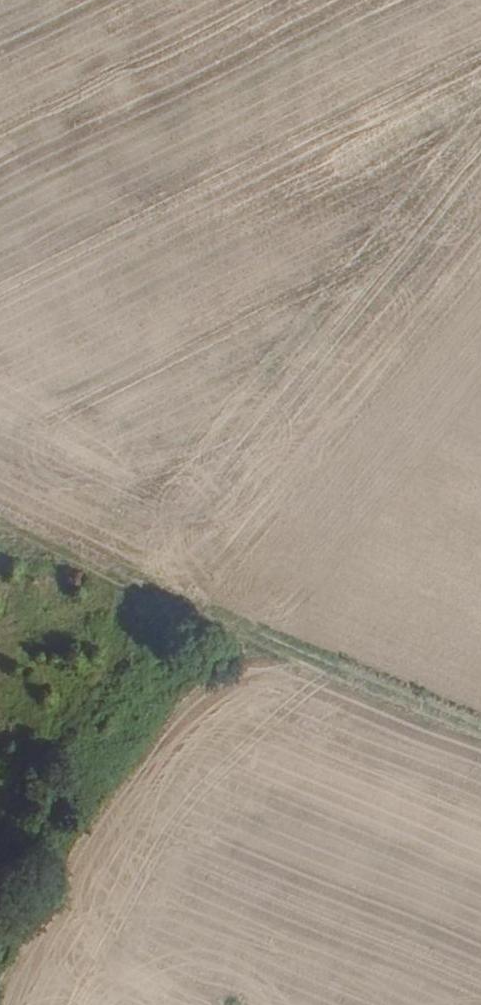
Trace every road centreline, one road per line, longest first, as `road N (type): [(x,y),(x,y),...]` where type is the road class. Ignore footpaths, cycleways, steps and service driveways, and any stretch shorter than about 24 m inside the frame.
road 1 (track): [(480,736),(0,533)]

